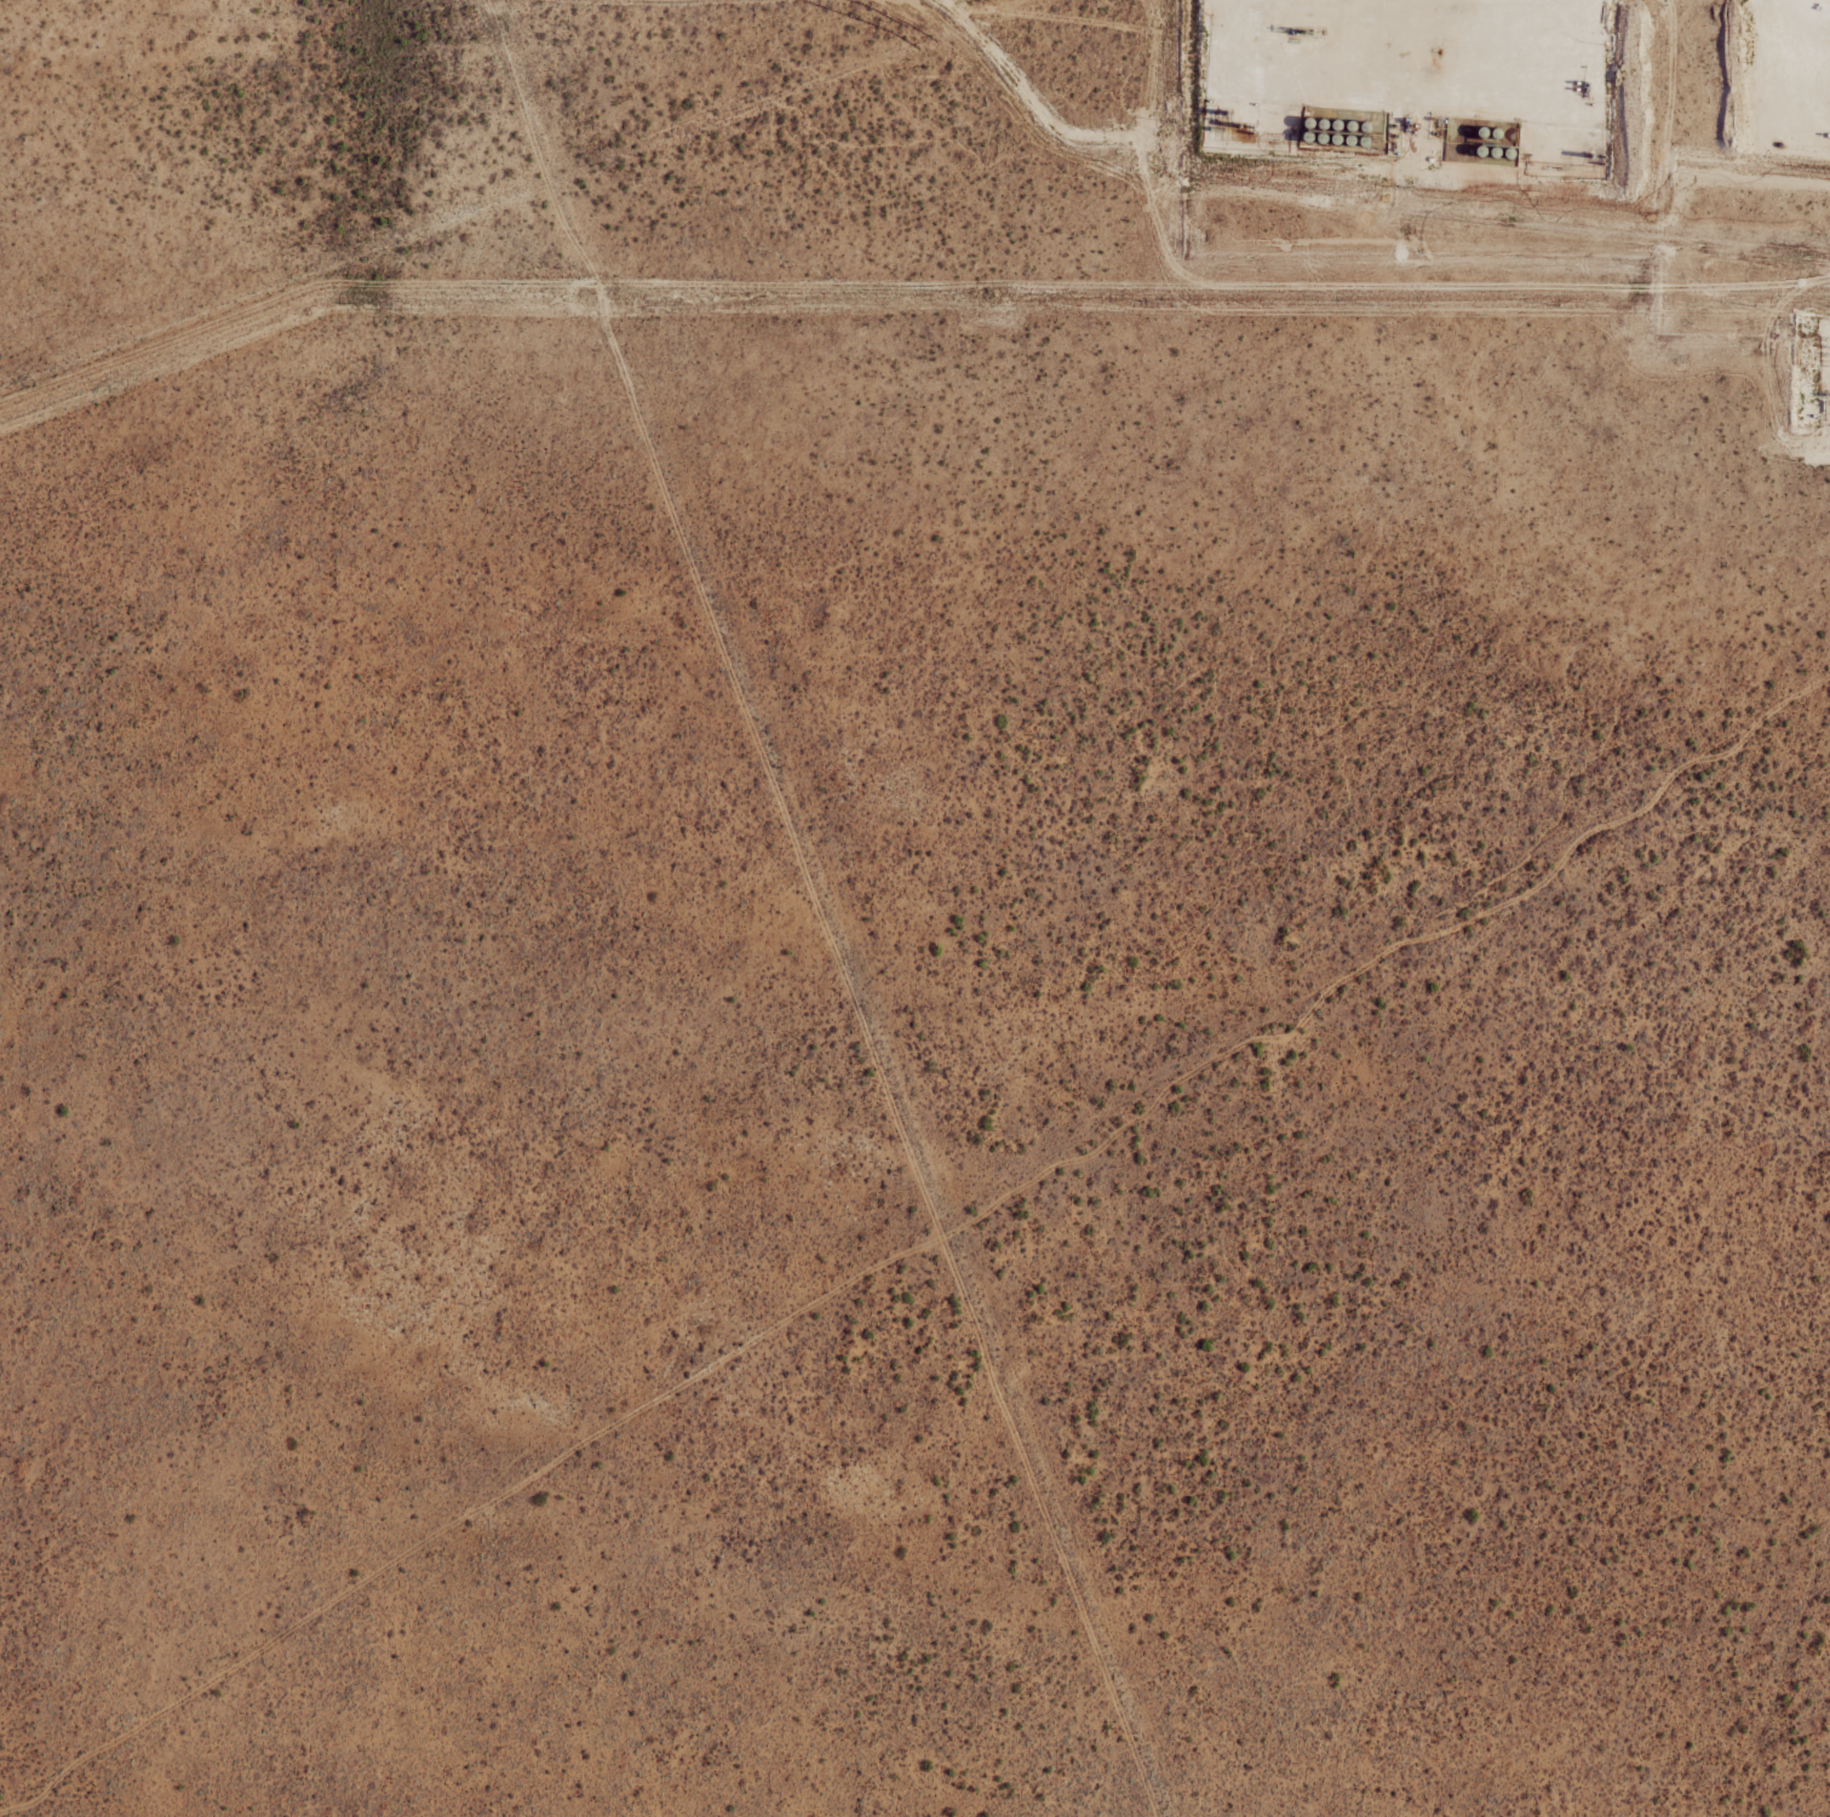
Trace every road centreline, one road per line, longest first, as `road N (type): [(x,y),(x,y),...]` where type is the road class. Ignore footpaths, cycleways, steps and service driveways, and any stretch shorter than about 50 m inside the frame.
road 1 (residential): [(1247,122),(1551,0)]

